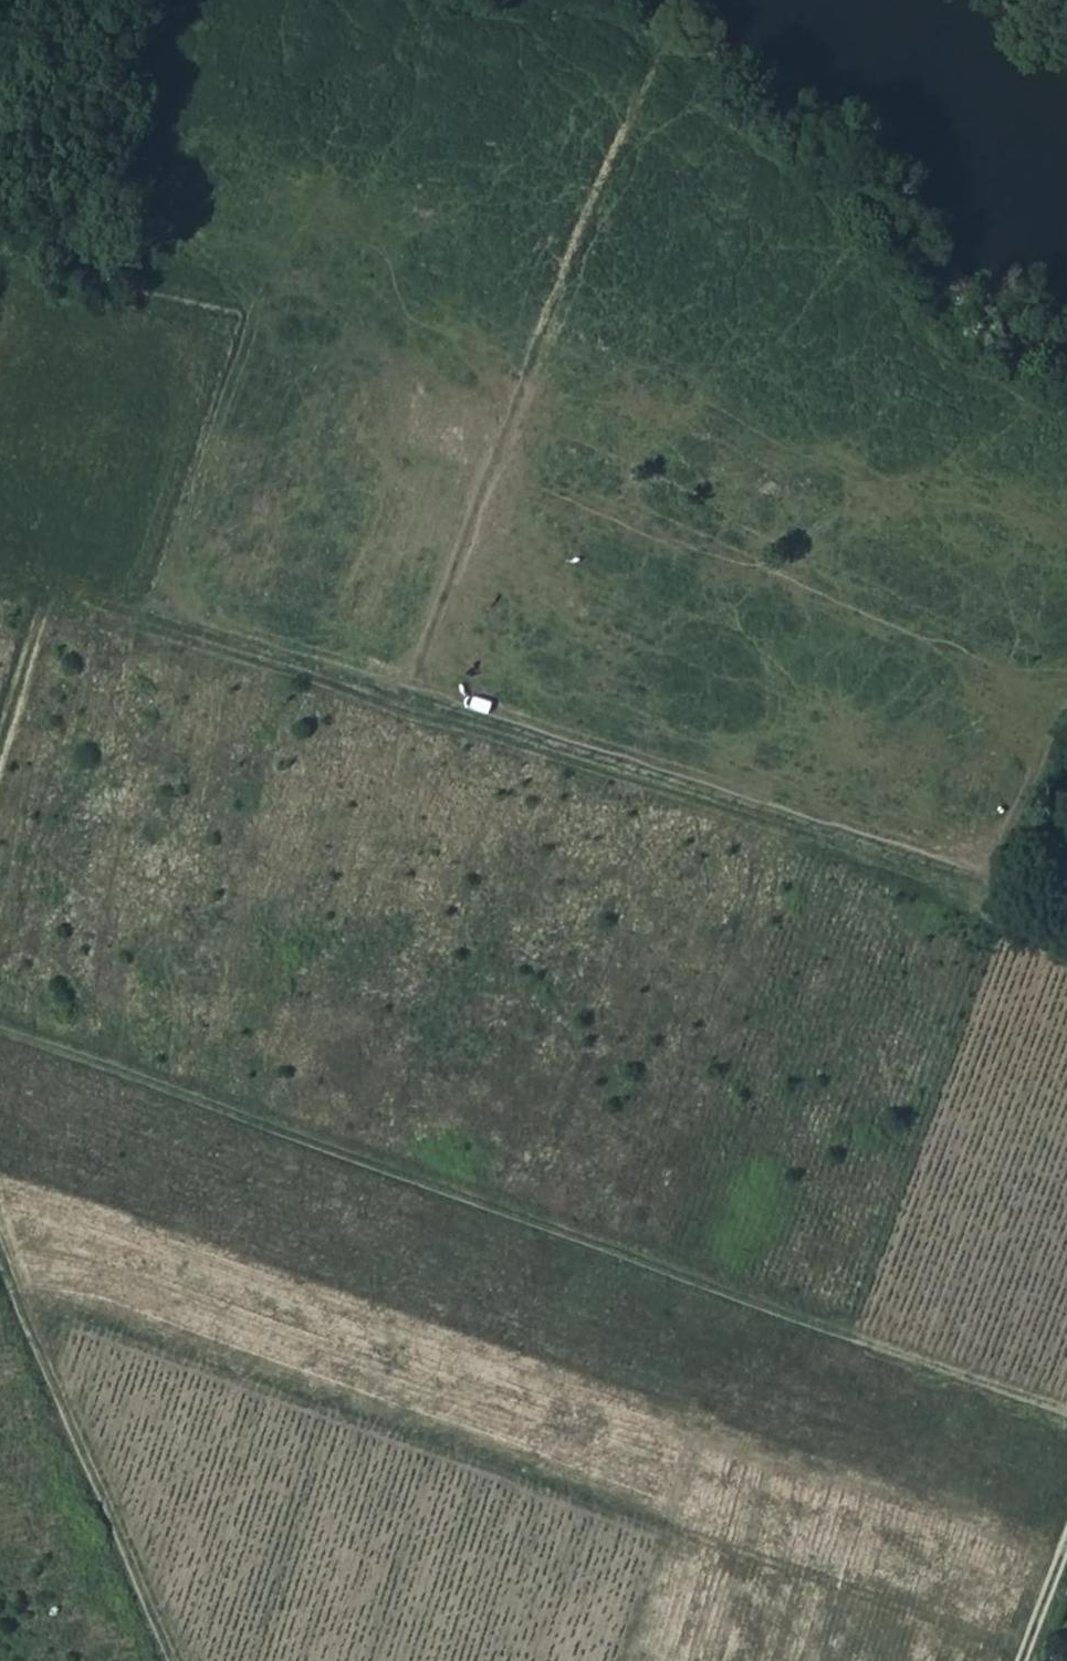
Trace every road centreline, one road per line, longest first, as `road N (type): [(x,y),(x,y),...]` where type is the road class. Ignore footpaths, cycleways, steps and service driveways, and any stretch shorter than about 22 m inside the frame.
road 1 (track): [(0,1262),(172,1660)]
road 2 (track): [(1022,1660),(1066,1543)]

